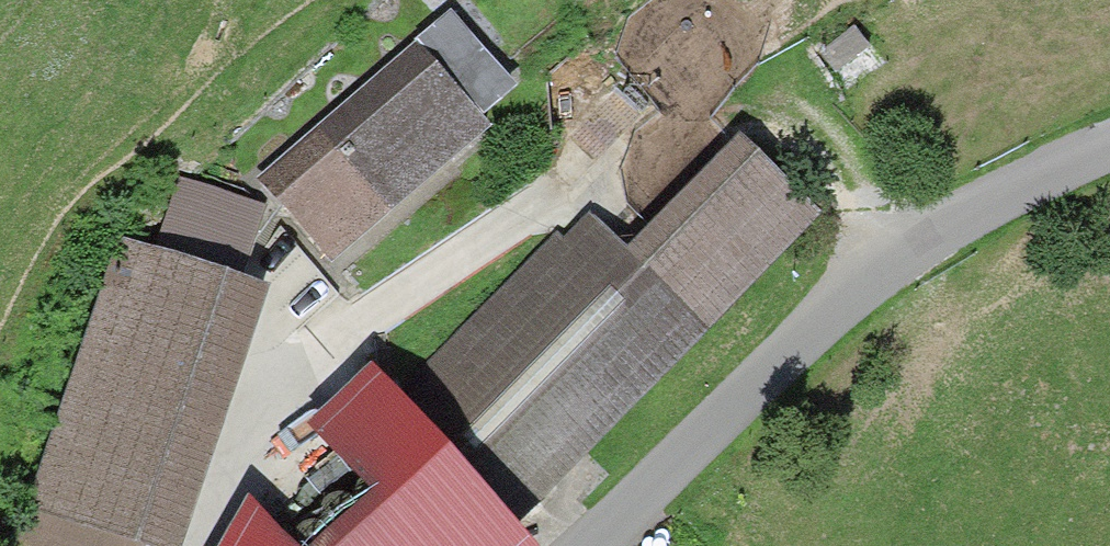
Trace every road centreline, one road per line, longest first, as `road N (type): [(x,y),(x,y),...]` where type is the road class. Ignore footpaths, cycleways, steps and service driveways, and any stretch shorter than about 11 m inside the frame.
road 1 (residential): [(1109,147),(975,200),(889,256),(762,370),(589,545)]
road 2 (track): [(889,256),(781,134)]
road 3 (track): [(786,0),(781,134)]

